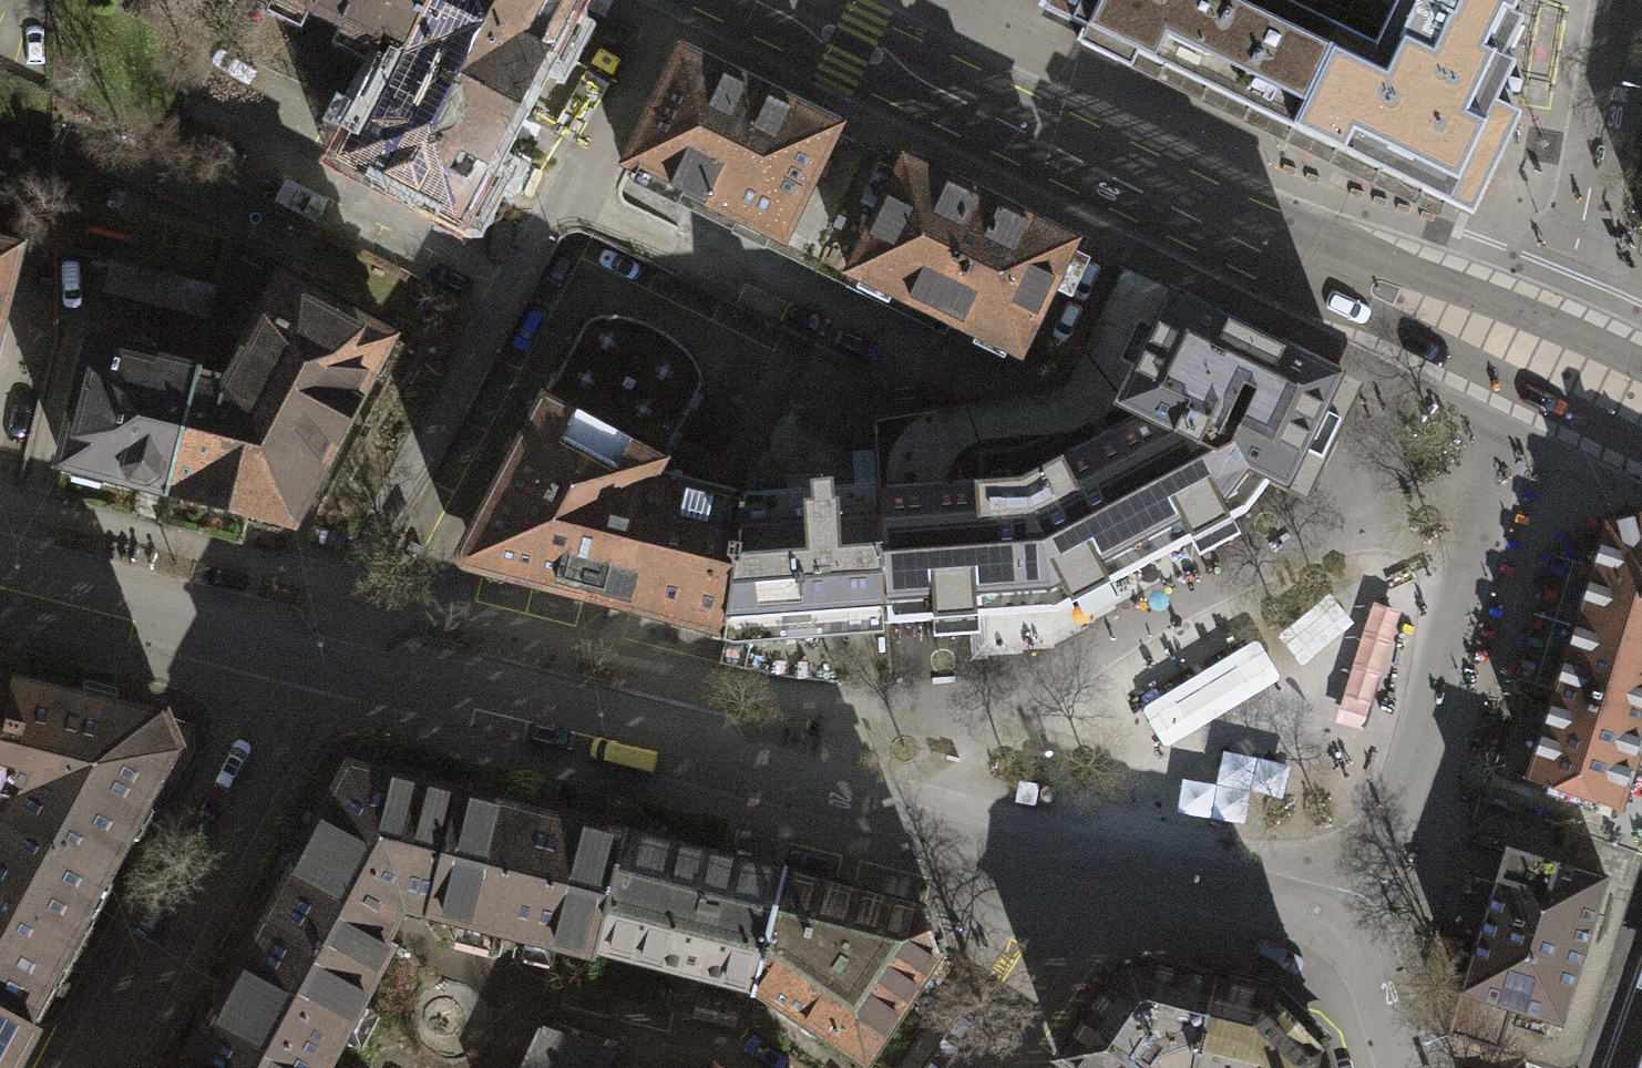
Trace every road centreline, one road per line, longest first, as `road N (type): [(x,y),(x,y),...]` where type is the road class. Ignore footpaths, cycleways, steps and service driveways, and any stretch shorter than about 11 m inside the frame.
road 1 (tertiary): [(761,0),(1183,202),(1535,356)]
road 2 (residential): [(1535,356),(1488,482),(1363,899),(1341,926)]
road 3 (residential): [(89,1067),(316,645)]
road 4 (residential): [(316,645),(703,745)]
road 5 (residential): [(703,745),(782,775),(1087,854)]
road 6 (residential): [(1535,356),(1583,233),(1625,0)]
road 7 (residential): [(0,568),(316,645)]
road 8 (residential): [(1087,854),(1341,926)]
road 9 (residential): [(958,1067),(1071,900),(1087,854)]
road 10 (residential): [(1402,1067),(1368,961),(1341,926)]

